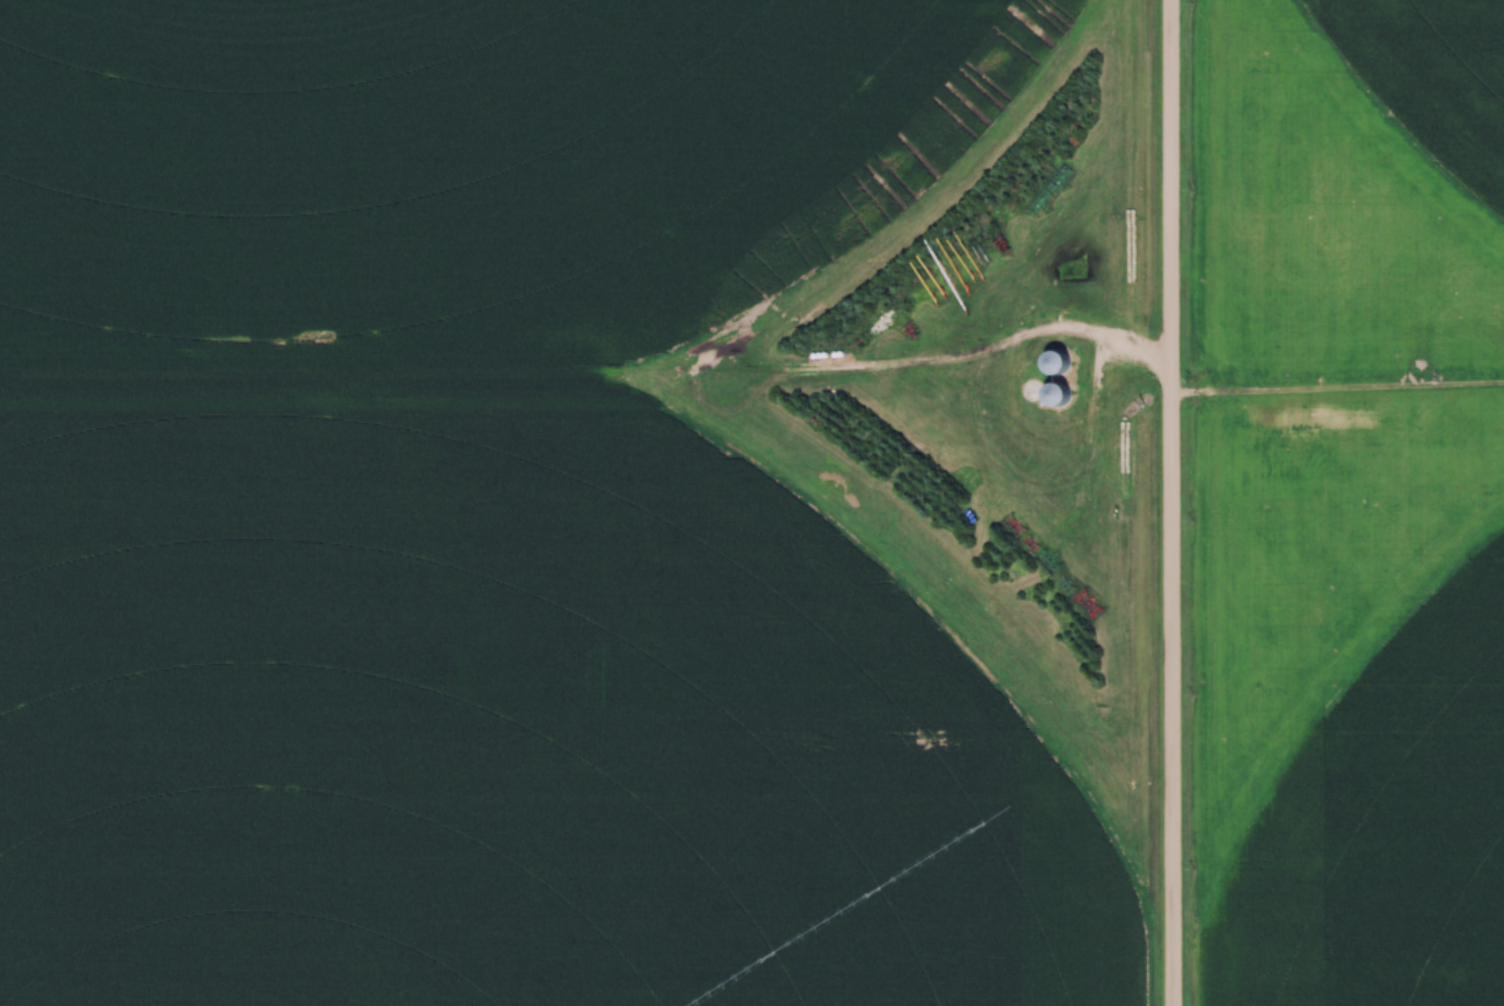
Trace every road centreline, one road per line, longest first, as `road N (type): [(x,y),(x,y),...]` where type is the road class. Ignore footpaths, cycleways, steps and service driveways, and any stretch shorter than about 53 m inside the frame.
road 1 (residential): [(1175,1005),(1174,0)]

